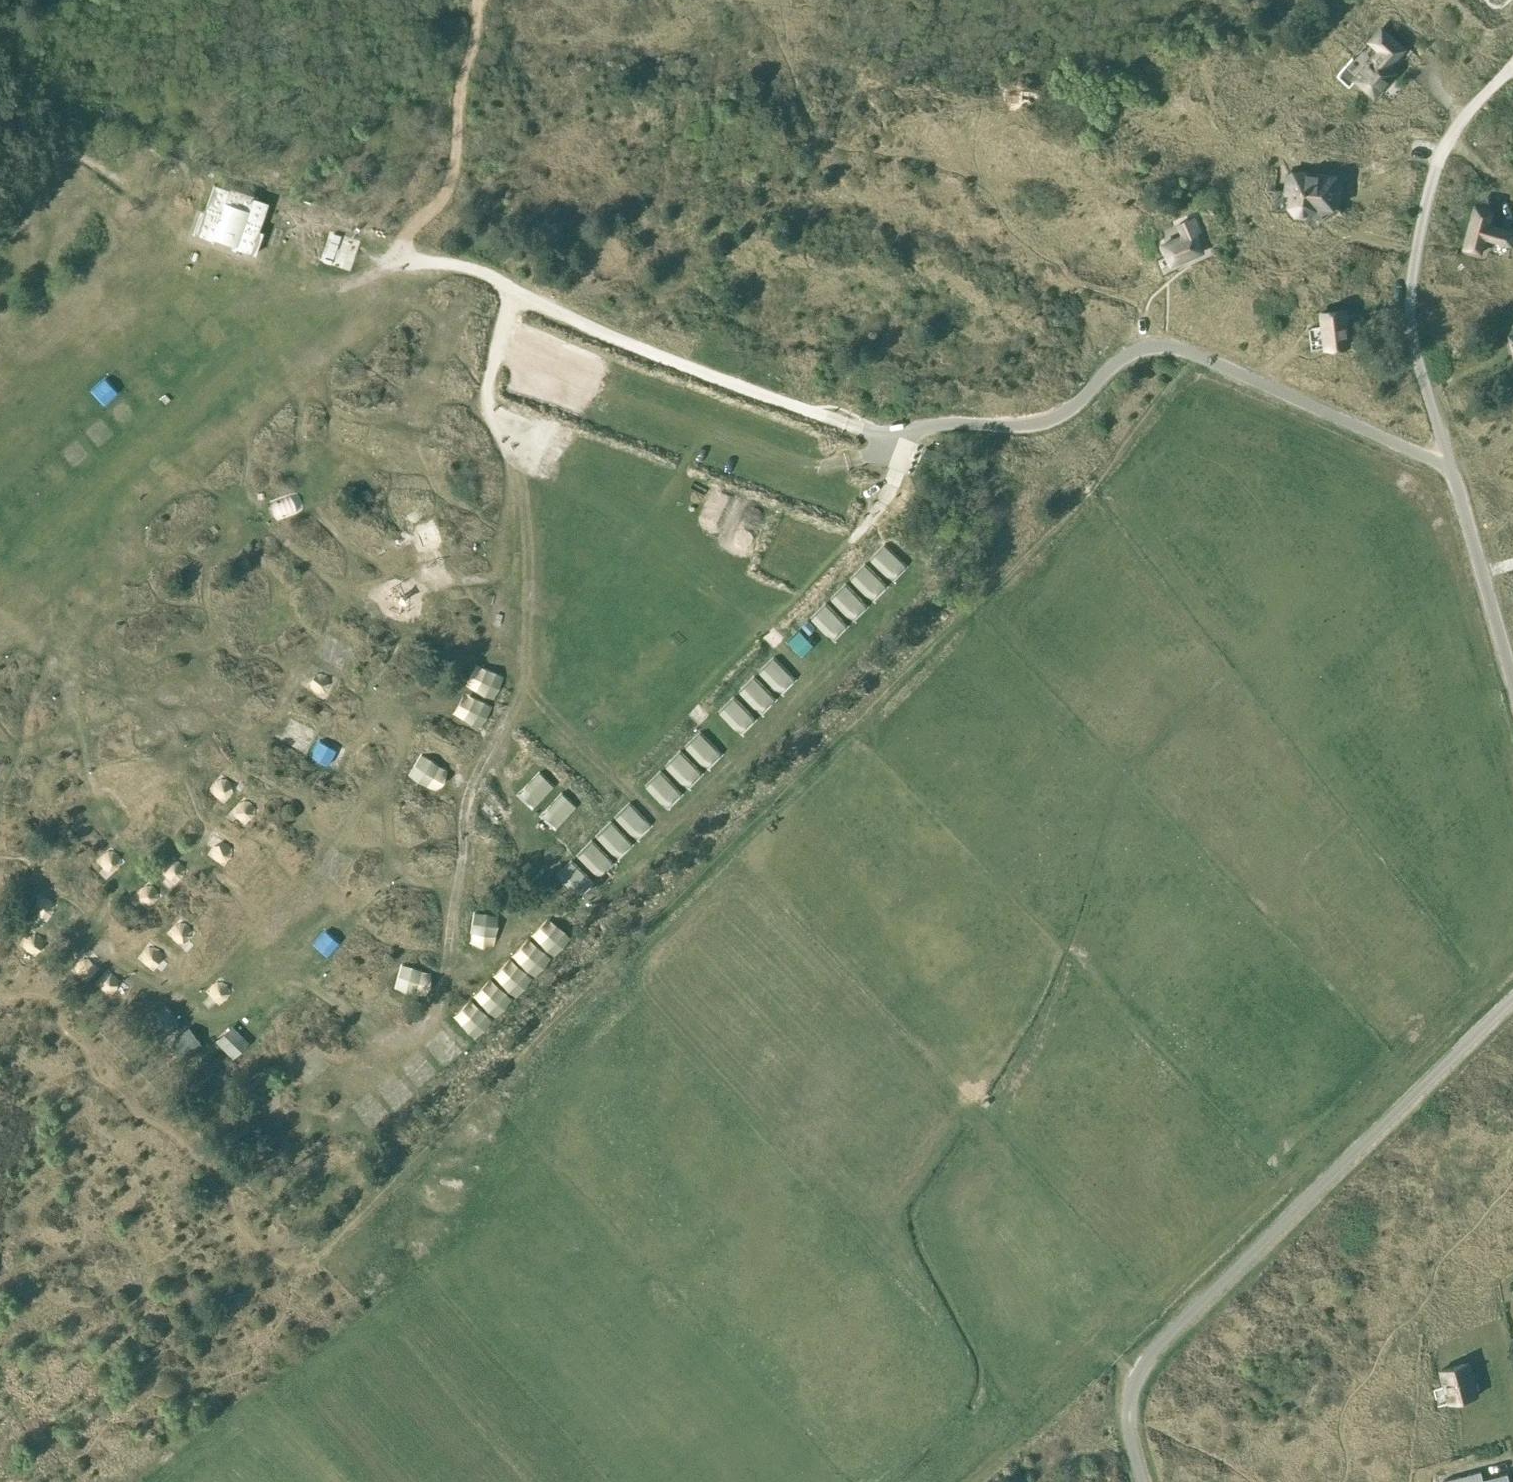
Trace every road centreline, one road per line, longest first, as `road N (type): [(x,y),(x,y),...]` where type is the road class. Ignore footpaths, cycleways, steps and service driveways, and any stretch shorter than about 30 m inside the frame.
road 1 (unclassified): [(1458,470),(1168,344),(1139,348),(1074,407),(1035,425),(944,423),(890,436),(678,362),(466,263),(405,257)]
road 2 (unclassified): [(1138,1481),(1124,1417),(1131,1370),(1170,1316),(1512,984)]
road 3 (unclassified): [(1458,470),(1407,271),(1430,160)]
road 4 (unclassified): [(1512,651),(1458,470)]
road 5 (residential): [(1512,60),(1430,160)]

